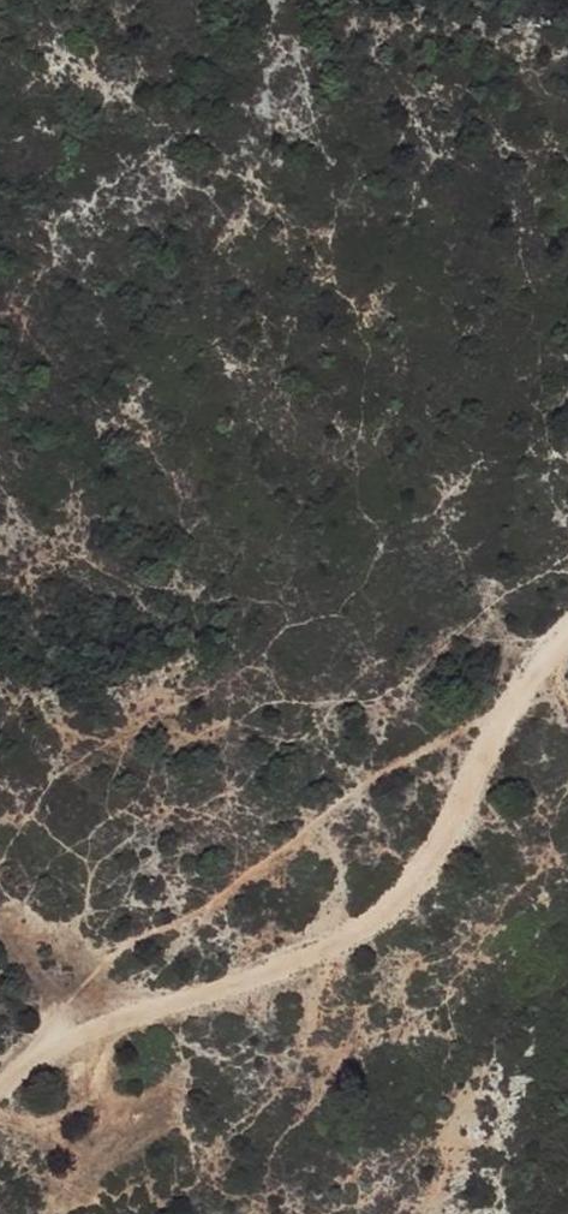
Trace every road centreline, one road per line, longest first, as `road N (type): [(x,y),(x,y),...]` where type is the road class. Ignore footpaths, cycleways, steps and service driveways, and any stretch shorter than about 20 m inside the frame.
road 1 (track): [(567,639),(538,669),(423,867),(377,917),(324,951),(82,1029),(0,1079)]

